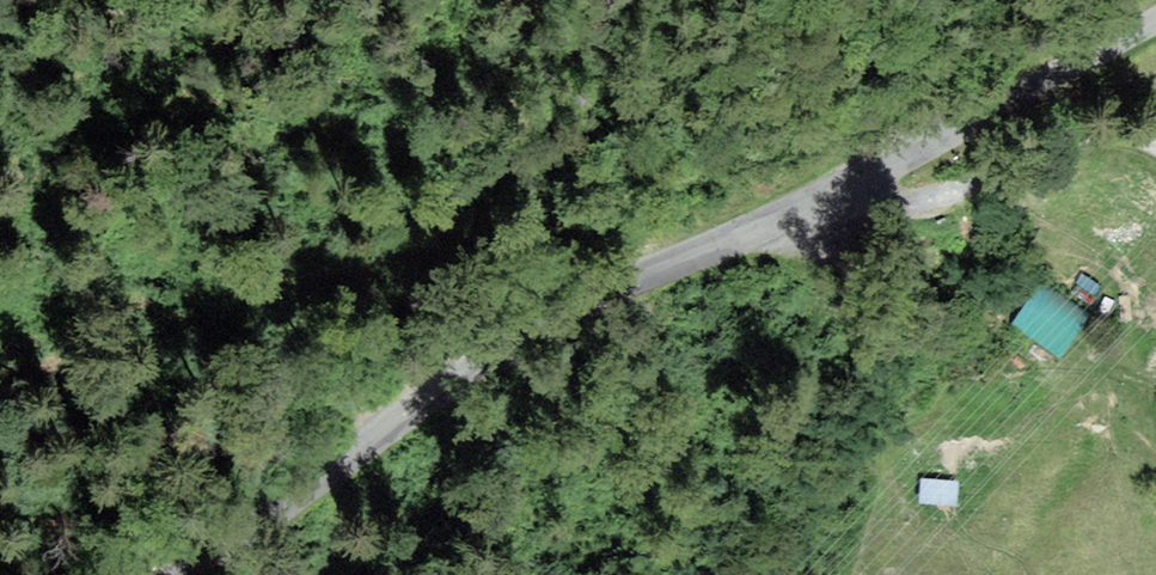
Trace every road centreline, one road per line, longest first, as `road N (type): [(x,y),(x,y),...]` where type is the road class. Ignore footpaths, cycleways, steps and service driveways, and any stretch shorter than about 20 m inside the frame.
road 1 (tertiary): [(191,574),(387,421),(526,329),(589,293),(964,129),(1155,22)]
road 2 (track): [(870,171),(860,141),(841,139),(483,233),(0,343)]

